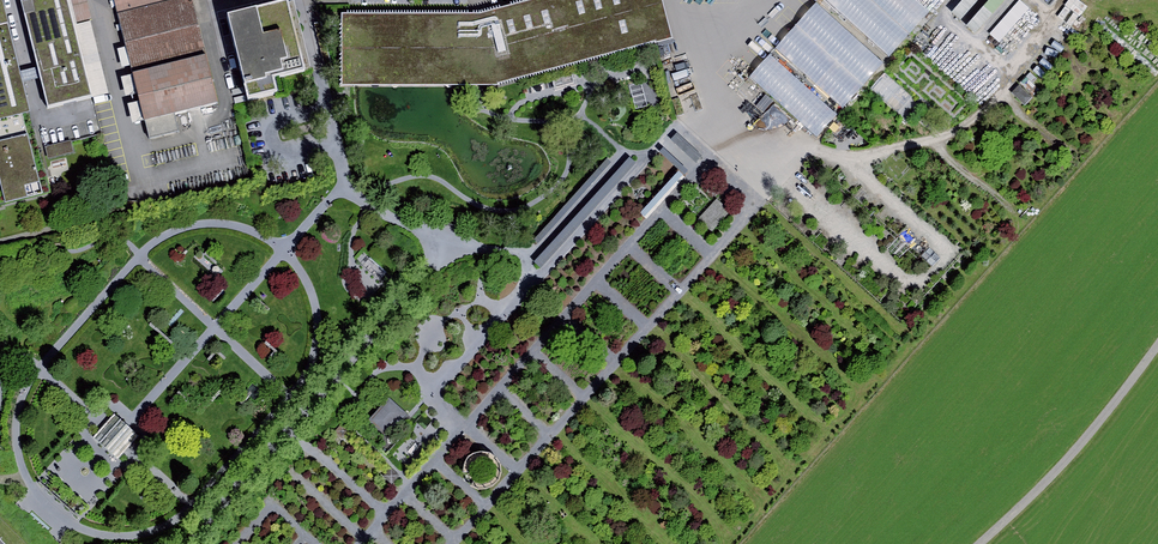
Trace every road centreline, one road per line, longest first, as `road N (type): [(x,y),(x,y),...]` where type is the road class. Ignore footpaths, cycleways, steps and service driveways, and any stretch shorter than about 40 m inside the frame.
road 1 (unclassified): [(980,543),(1108,414),(1157,345)]

